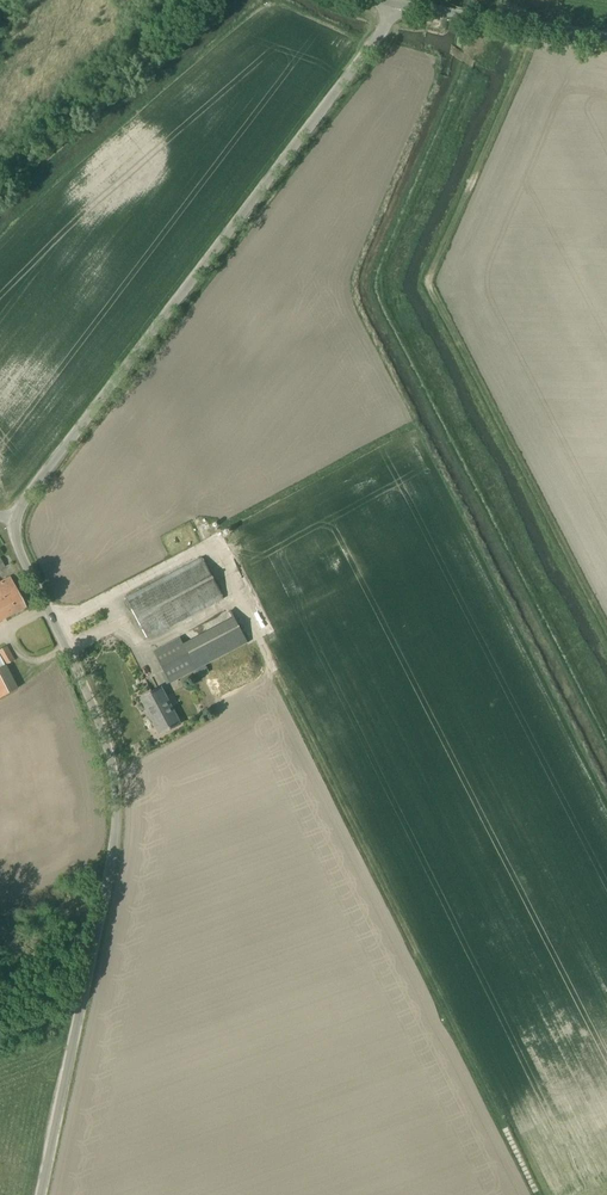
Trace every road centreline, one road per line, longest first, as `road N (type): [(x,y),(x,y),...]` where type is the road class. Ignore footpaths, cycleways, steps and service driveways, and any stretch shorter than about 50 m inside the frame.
road 1 (unclassified): [(37,1194),(115,834),(115,793),(88,696),(17,548),(17,523),(396,4)]
road 2 (track): [(276,671),(534,1194)]
road 3 (track): [(0,207),(231,0)]
road 4 (unclassified): [(606,40),(396,4)]

